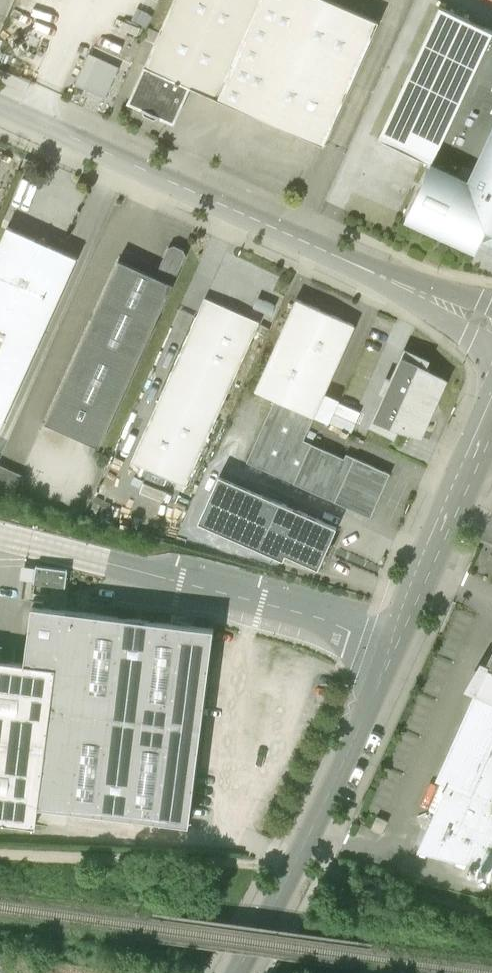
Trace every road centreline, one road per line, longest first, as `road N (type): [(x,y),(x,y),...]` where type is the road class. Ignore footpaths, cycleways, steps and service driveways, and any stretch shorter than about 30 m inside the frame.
road 1 (residential): [(491,414),(296,863),(238,972)]
road 2 (unclassified): [(491,327),(0,105)]

